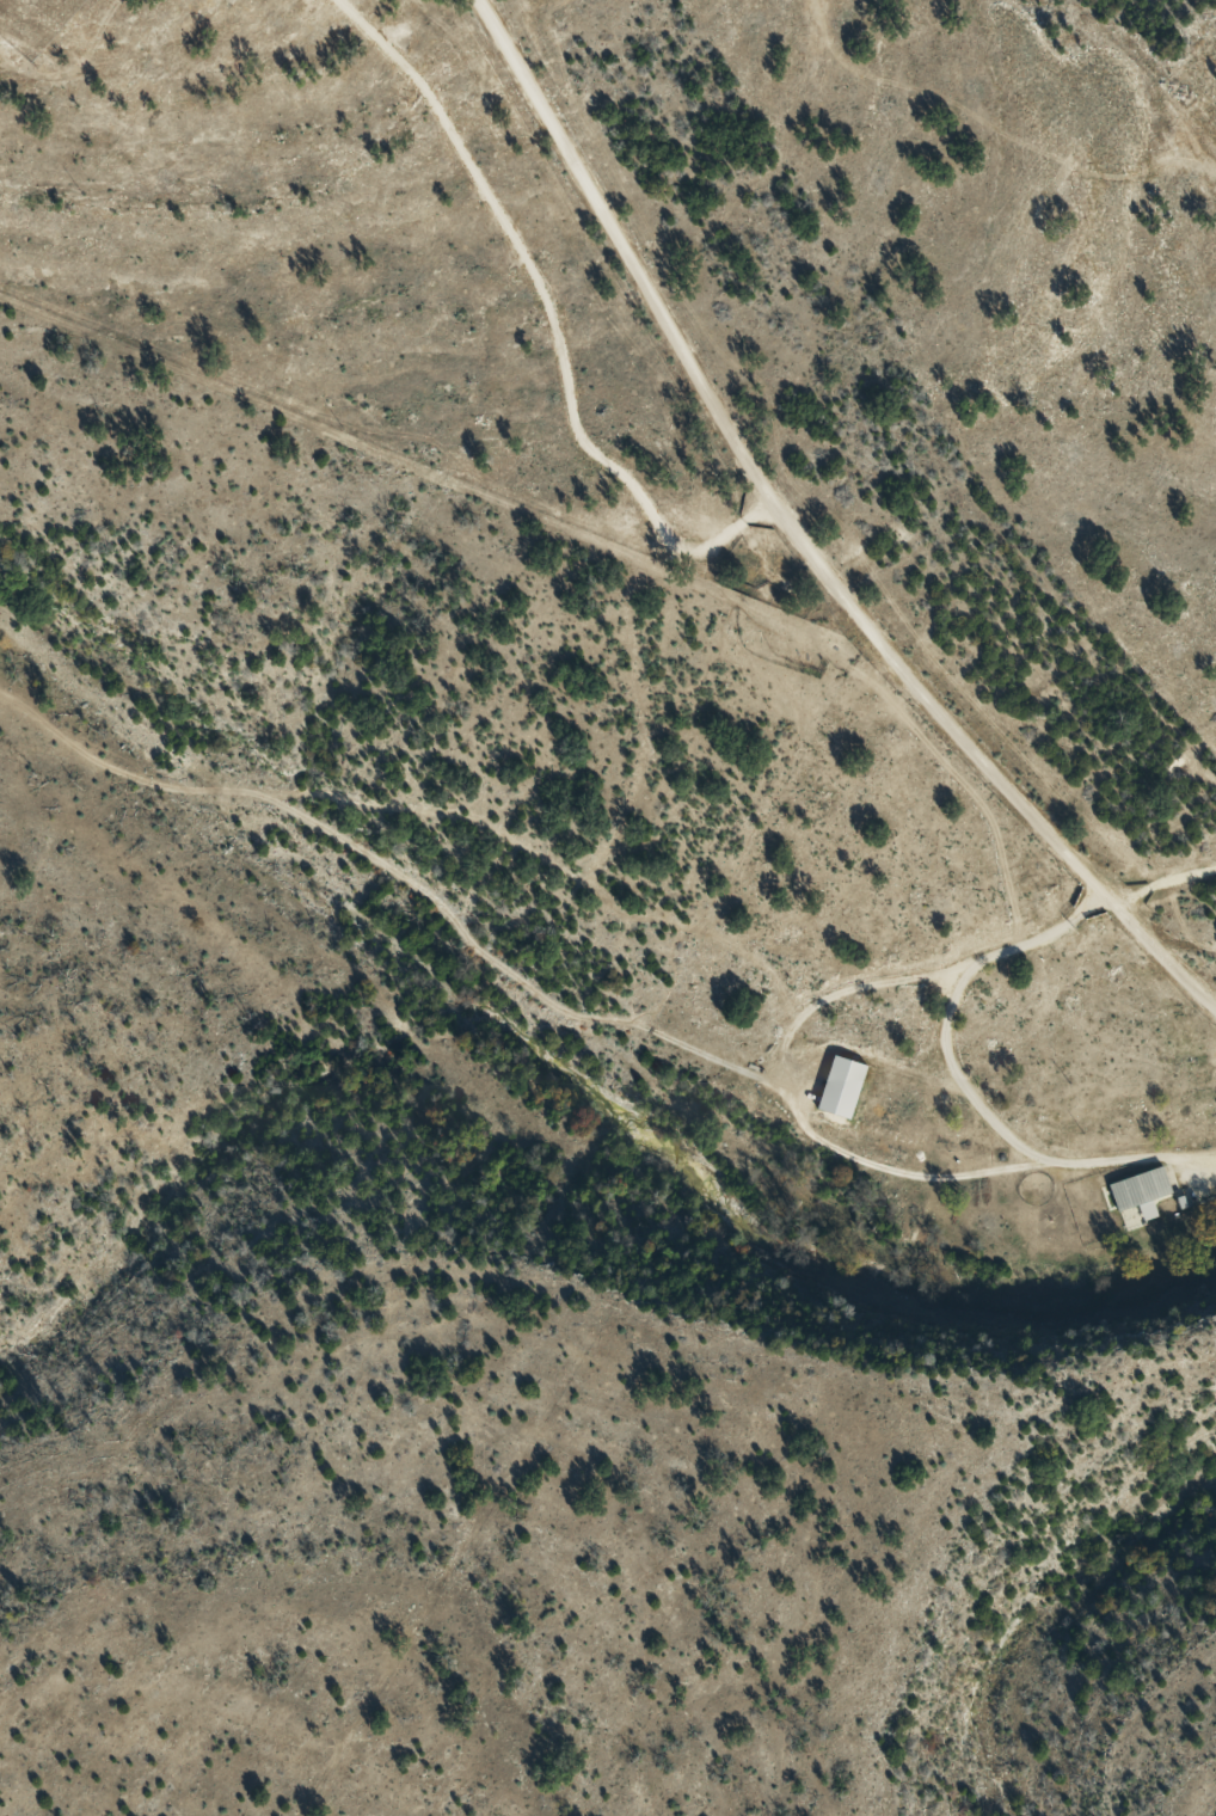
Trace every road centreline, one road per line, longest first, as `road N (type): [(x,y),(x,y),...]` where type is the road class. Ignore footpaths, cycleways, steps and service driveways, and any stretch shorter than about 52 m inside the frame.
road 1 (residential): [(430,0),(800,603),(1006,870),(1215,1036)]

